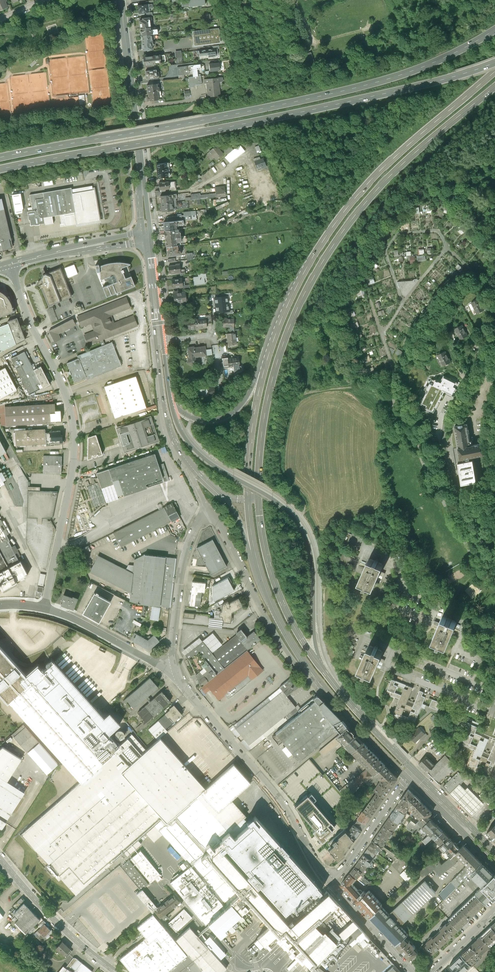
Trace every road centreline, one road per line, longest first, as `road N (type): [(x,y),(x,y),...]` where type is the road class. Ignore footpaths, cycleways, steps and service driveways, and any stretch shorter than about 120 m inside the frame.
road 1 (trunk): [(494,31),(413,71),(356,88),(0,157)]
road 2 (trunk): [(0,169),(378,97),(494,62)]
road 3 (primary): [(258,500),(267,400),(315,274),(402,165),(494,87)]
road 4 (primary): [(494,72),(344,213),(287,303),(263,374)]
road 5 (unclassified): [(12,265),(67,395),(74,434),(43,608)]
road 6 (secondary): [(324,672),(311,558),(300,527),(273,498),(194,448),(171,403)]
road 7 (residential): [(328,881),(291,816),(185,689),(174,664)]
road 8 (track): [(294,518),(305,507),(279,461),(298,399),(396,381)]
road 9 (unclassified): [(210,517),(277,637),(317,681)]
road 10 (primary): [(324,672),(275,584),(258,500)]
road 11 (secondary): [(141,177),(121,0)]
road 12 (tertiary): [(0,860),(58,925),(115,971)]
road 13 (residential): [(174,664),(187,549),(210,517)]
road 14 (unclassified): [(174,664),(158,664),(43,608)]
road 15 (primary): [(255,554),(276,614),(317,681)]
road 16 (residential): [(444,439),(494,572)]
road 17 (primary): [(415,772),(324,672)]
road 18 (primary): [(317,681),(408,779)]
road 19 (residential): [(408,779),(328,881)]
road 20 (secondary): [(160,341),(169,425),(189,464)]
road 21 (primary): [(263,374),(248,500)]
road 22 (residential): [(411,971),(328,881)]
road 23 (primary): [(408,779),(494,866)]

